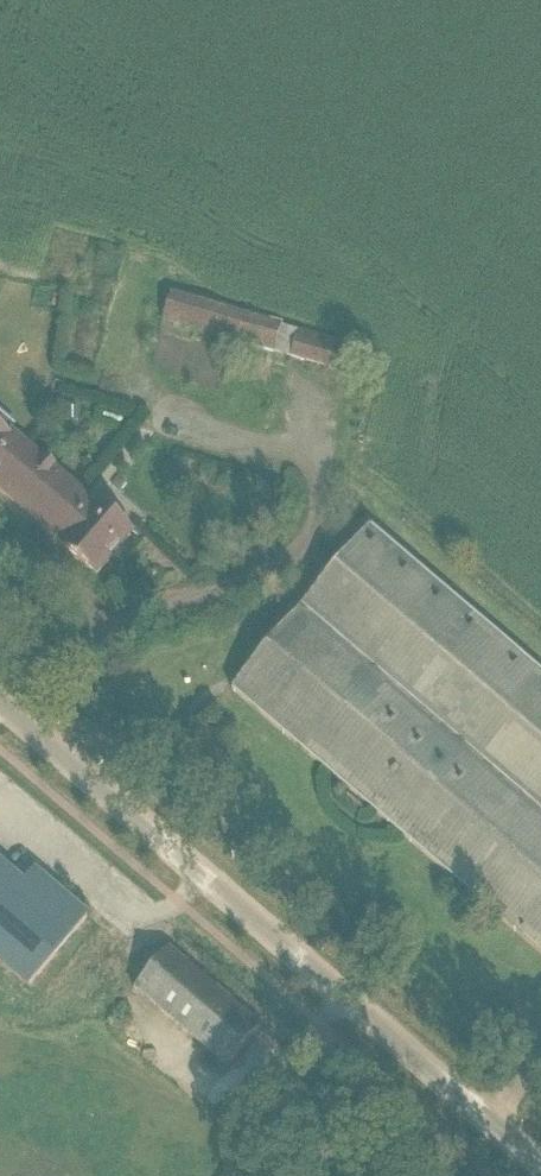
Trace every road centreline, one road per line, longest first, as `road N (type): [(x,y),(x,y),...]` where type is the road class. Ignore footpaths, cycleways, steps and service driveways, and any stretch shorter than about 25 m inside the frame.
road 1 (tertiary): [(0,705),(540,1166)]

